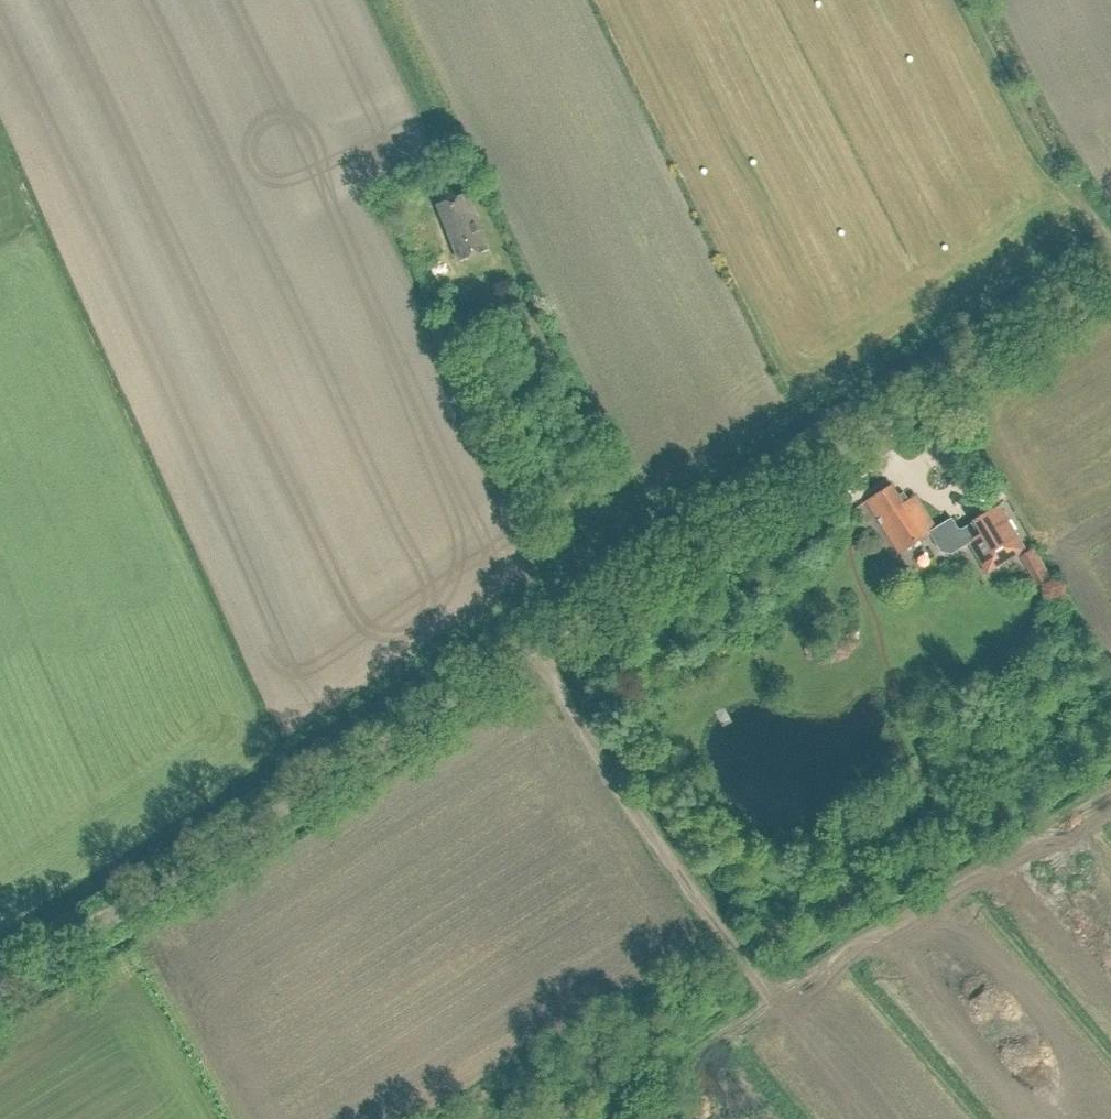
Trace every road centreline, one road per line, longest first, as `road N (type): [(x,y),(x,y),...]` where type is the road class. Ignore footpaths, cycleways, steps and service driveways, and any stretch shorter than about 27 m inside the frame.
road 1 (tertiary): [(0,991),(1110,272)]
road 2 (track): [(530,649),(769,995),(661,1069),(631,1118)]
road 3 (track): [(769,995),(1110,789)]
road 4 (track): [(1110,240),(1048,151),(972,0)]

